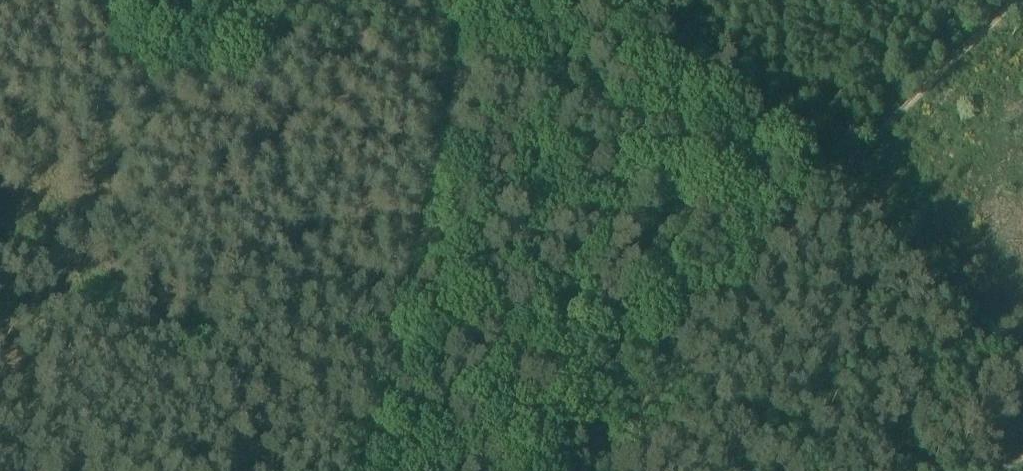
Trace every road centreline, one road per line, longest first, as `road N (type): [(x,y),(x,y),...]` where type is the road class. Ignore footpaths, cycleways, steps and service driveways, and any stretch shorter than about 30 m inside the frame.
road 1 (track): [(356,470),(408,334),(470,0)]
road 2 (track): [(1015,0),(691,328)]
road 3 (track): [(691,328),(549,470)]

